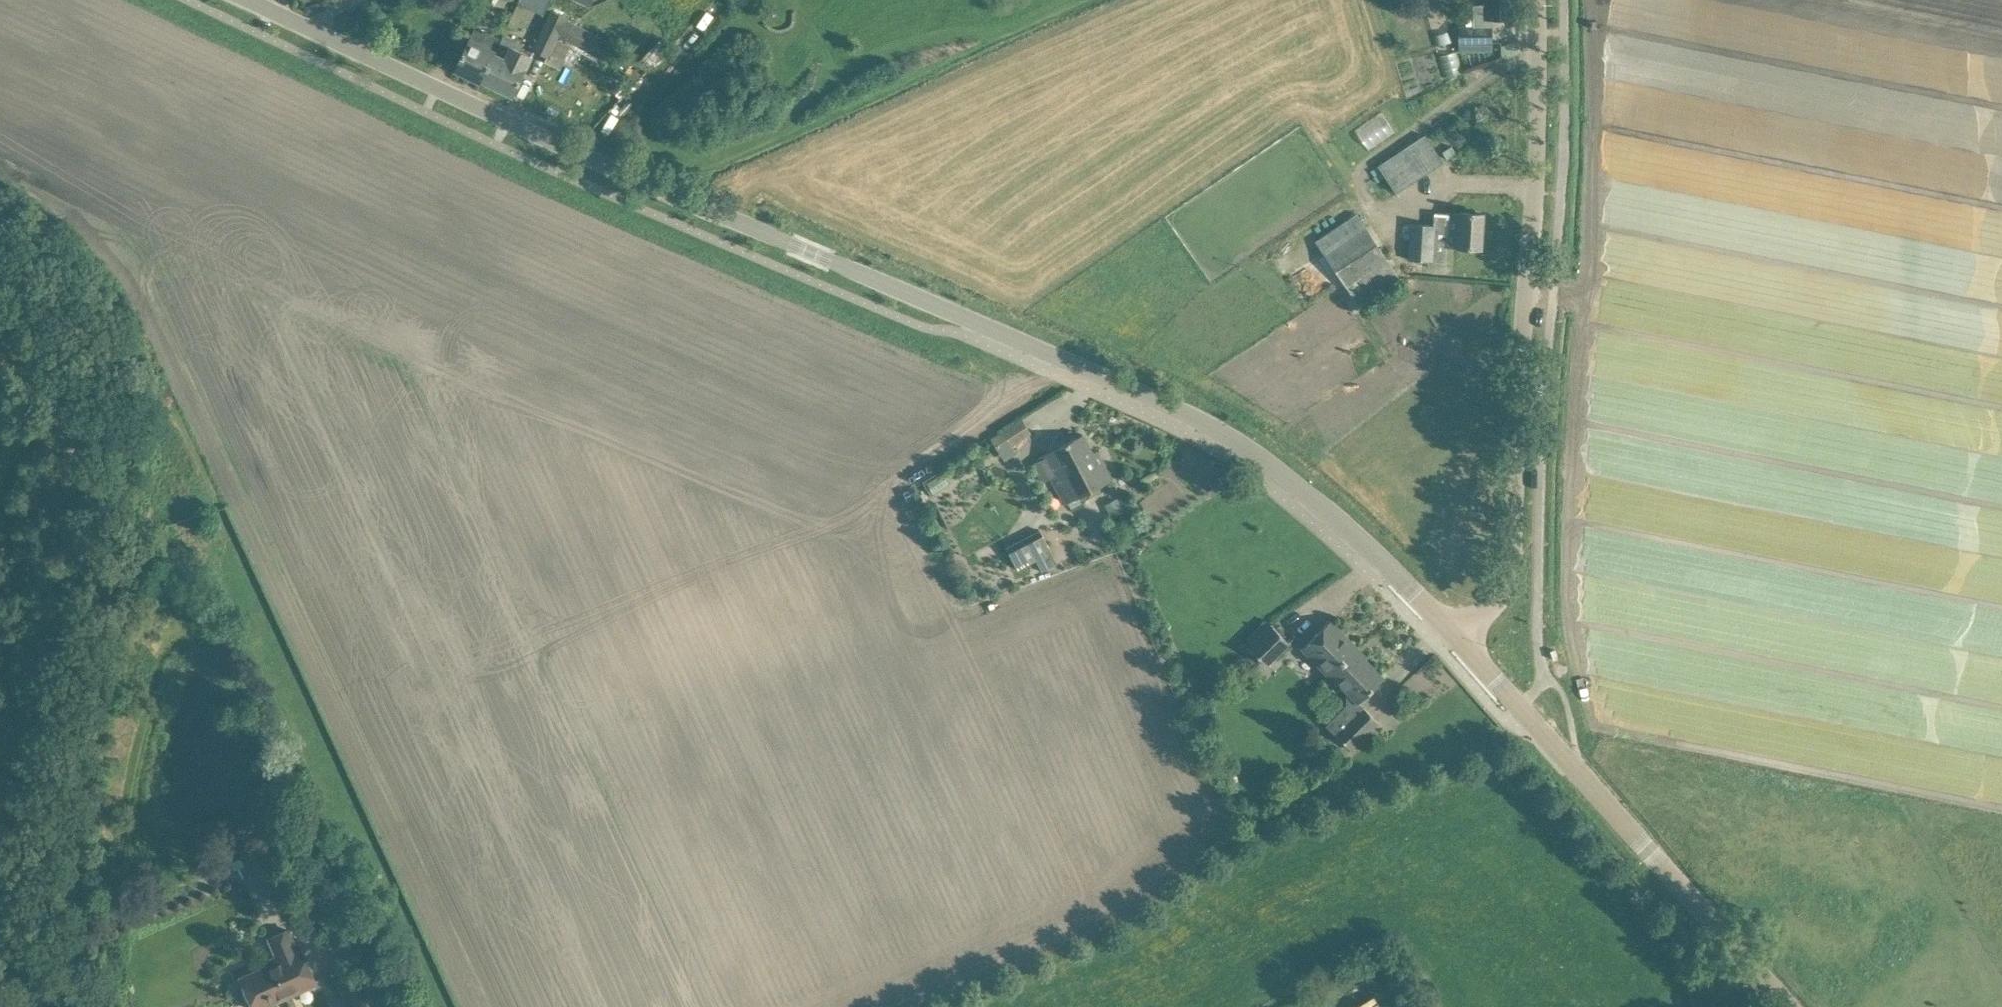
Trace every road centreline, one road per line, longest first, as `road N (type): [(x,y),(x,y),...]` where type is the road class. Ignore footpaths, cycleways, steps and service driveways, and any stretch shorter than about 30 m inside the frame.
road 1 (unclassified): [(1455,639),(1322,512),(1225,439),(247,0)]
road 2 (unclassified): [(1455,639),(1493,607),(1512,571),(1537,0)]
road 3 (unclassified): [(1786,1006),(1455,639)]

